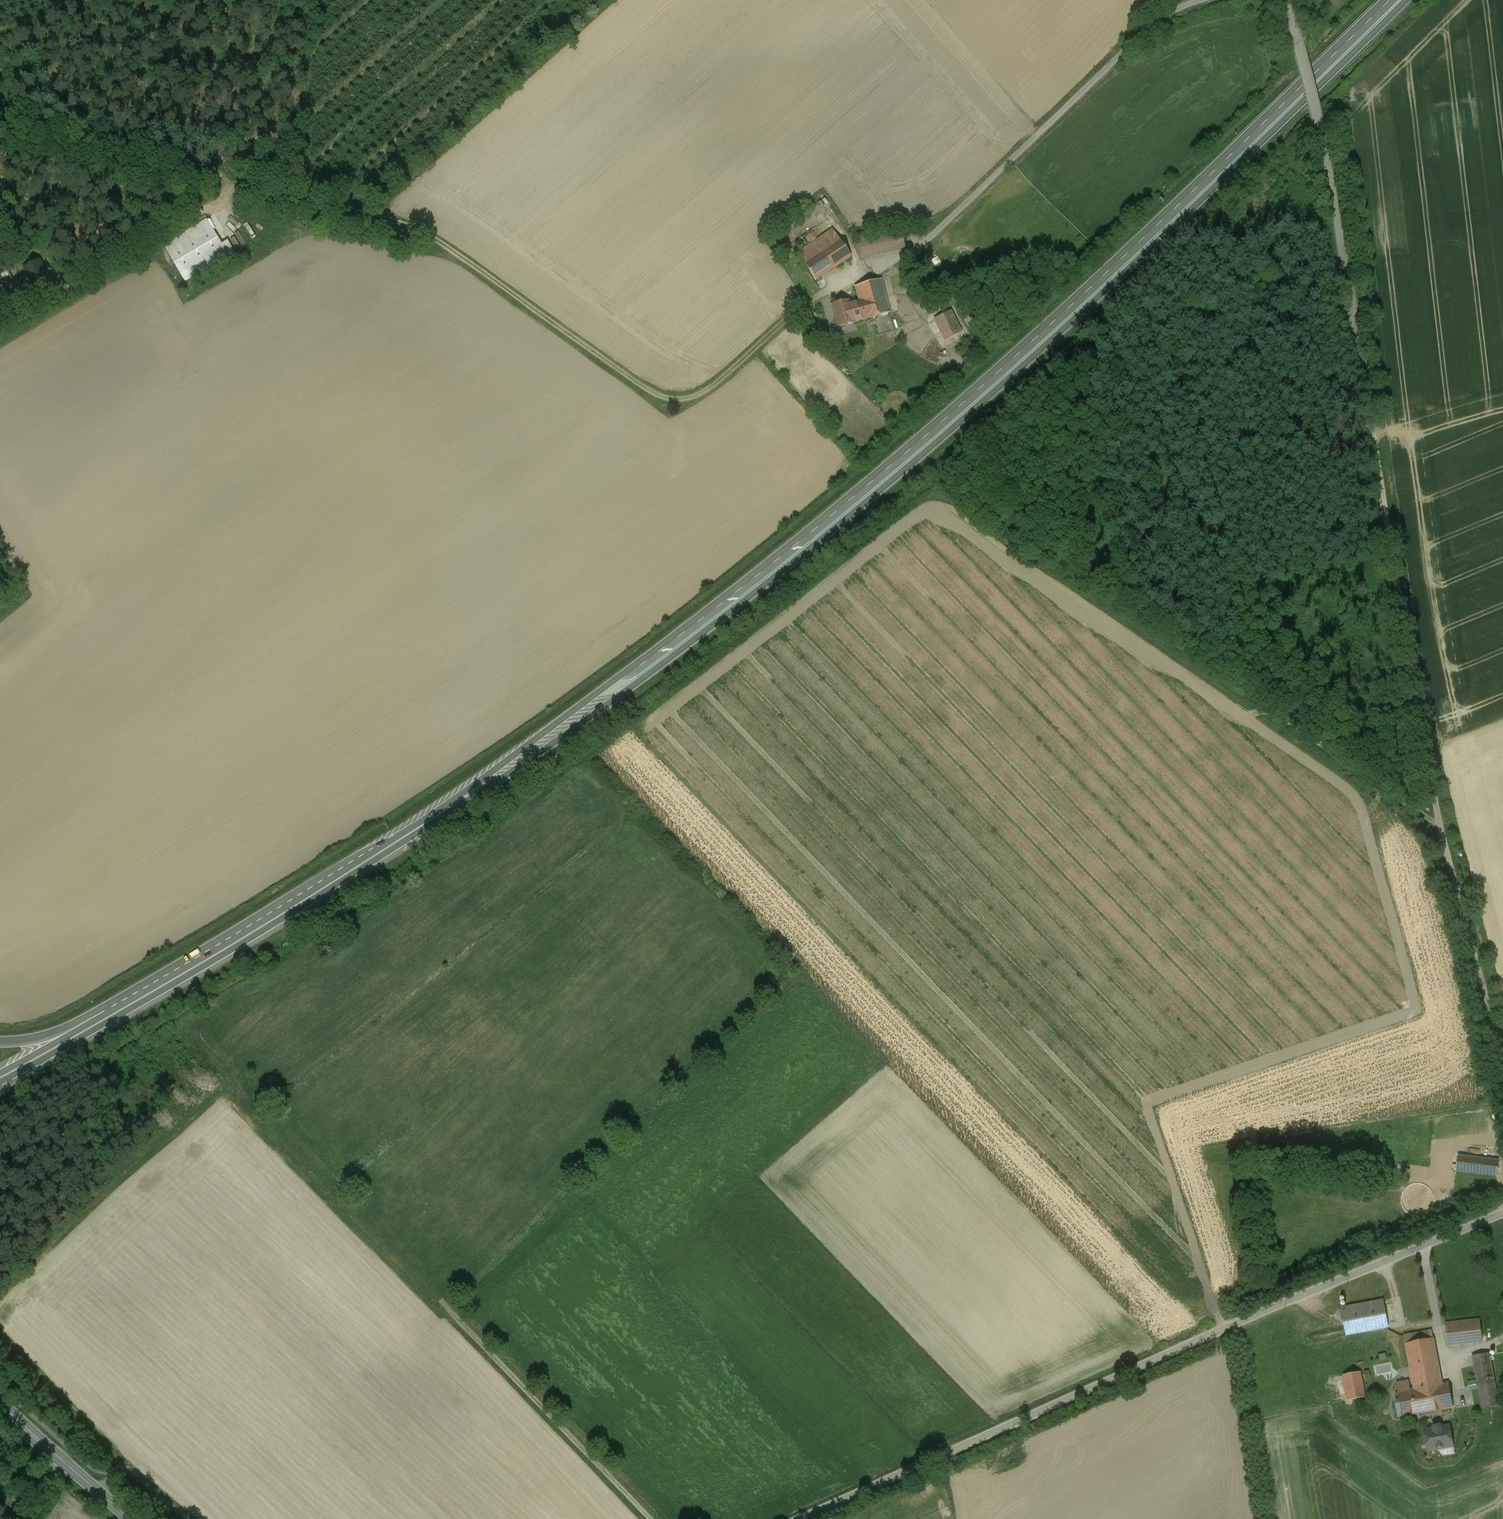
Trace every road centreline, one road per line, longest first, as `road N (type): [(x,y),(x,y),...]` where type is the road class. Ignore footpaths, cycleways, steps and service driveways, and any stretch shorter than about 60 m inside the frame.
road 1 (trunk): [(0,1086),(465,806),(662,664),(1043,344),(1410,0)]
road 2 (trunk): [(1390,0),(1037,336),(807,536),(458,799),(127,1002)]
road 3 (unclassified): [(1502,1065),(1438,822),(1320,138),(1287,0)]
road 4 (unclassified): [(1502,1214),(802,1518)]
road 5 (track): [(397,227),(430,239),(673,404),(698,398),(842,274),(888,262)]
road 6 (track): [(654,1518),(354,1200)]
road 7 (track): [(1438,822),(1084,578)]
road 8 (track): [(0,330),(223,199)]
road 9 (secondary): [(0,1406),(130,1518)]
road 10 (trunk): [(127,1002),(0,1070)]
road 11 (trunk): [(127,1002),(51,1033),(0,1040)]

